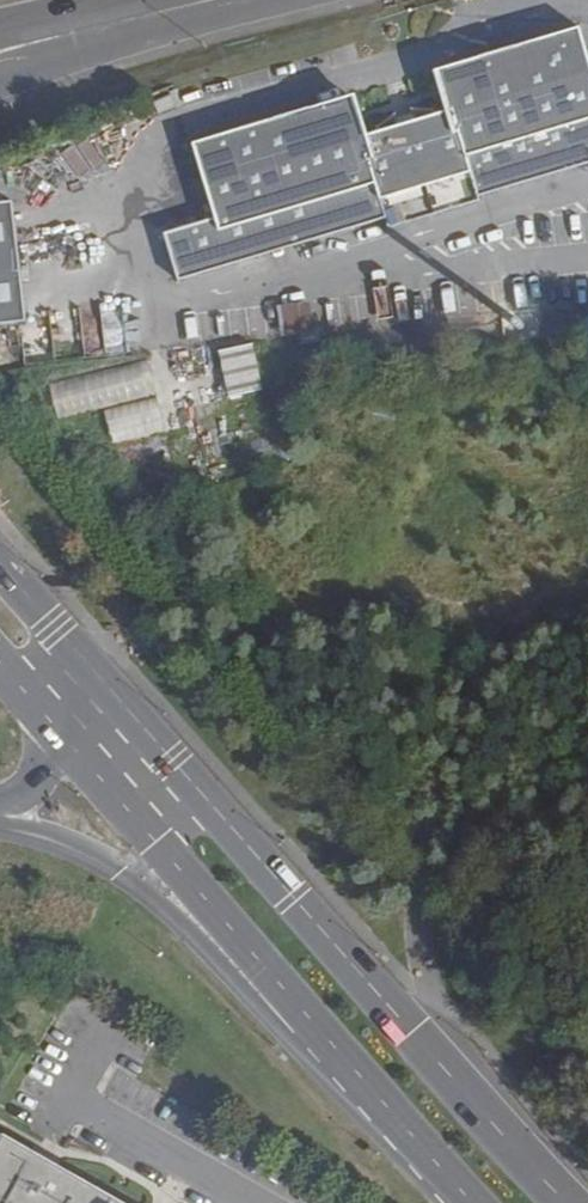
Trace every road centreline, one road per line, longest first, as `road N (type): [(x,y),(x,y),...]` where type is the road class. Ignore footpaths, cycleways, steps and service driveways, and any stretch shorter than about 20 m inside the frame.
road 1 (primary): [(577,1202),(101,674)]
road 2 (primary): [(62,733),(326,1038)]
road 3 (trunk): [(0,830),(63,848),(123,879),(283,1023),(326,1038)]
road 4 (primary): [(326,1038),(472,1202)]
road 5 (primary): [(101,674),(0,560)]
road 6 (secondary): [(201,0),(66,32)]

